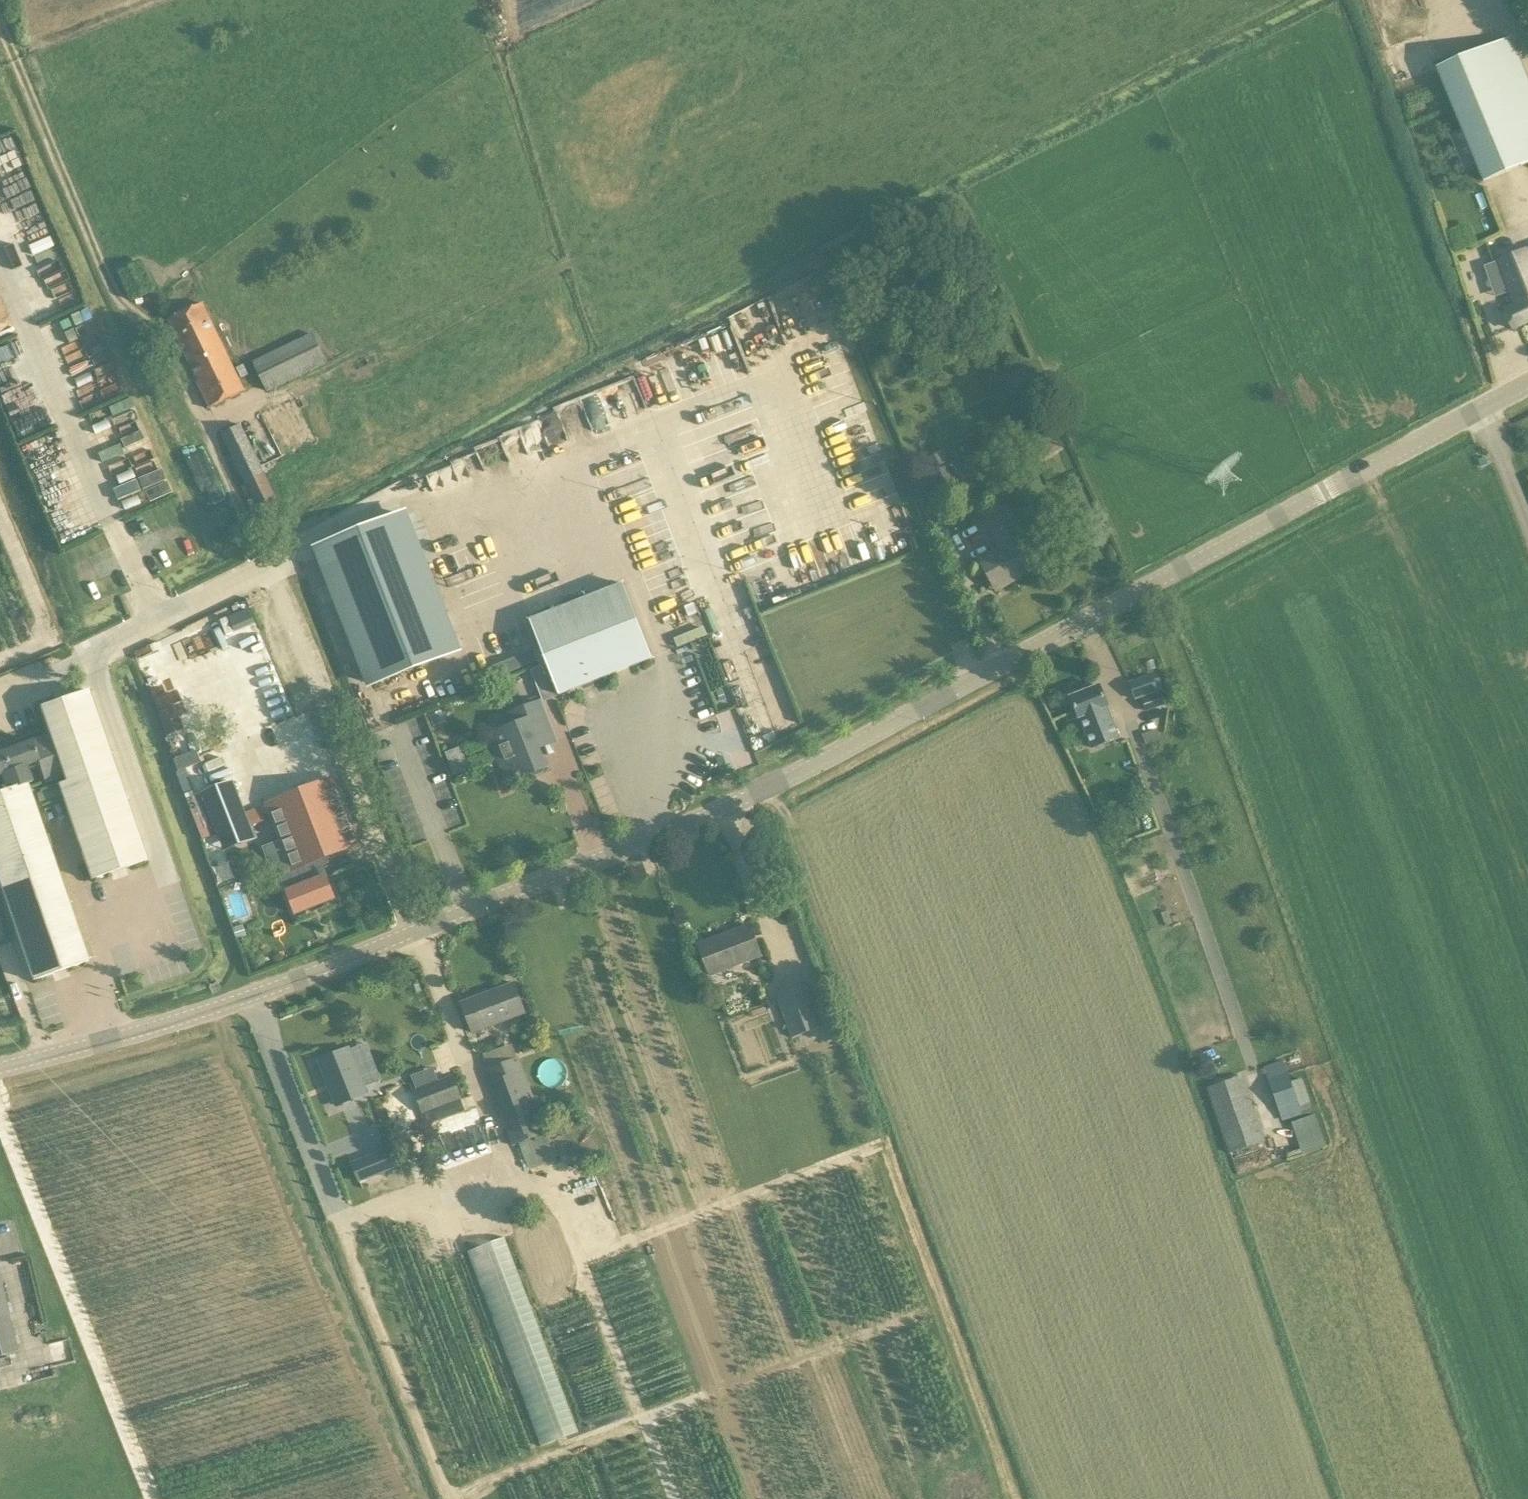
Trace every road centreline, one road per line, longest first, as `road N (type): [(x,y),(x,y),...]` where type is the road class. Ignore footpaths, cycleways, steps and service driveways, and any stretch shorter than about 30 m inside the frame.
road 1 (unclassified): [(0,1073),(177,1023),(721,809),(1527,382)]

